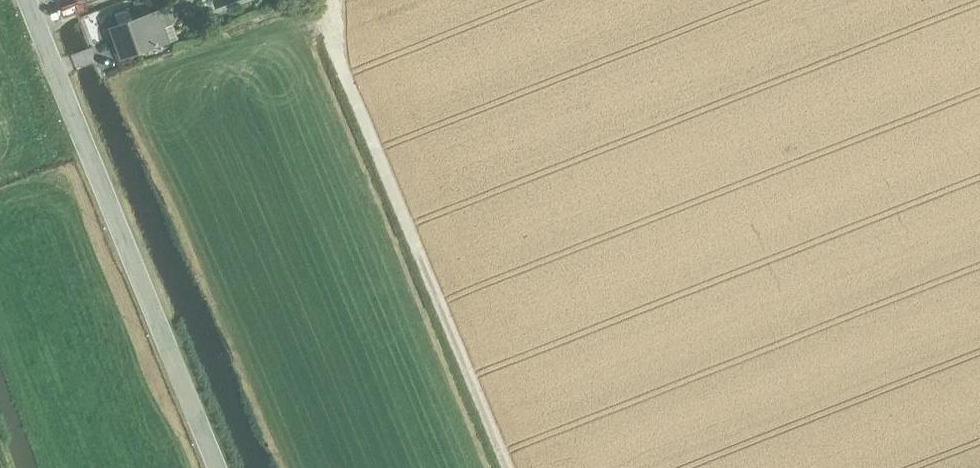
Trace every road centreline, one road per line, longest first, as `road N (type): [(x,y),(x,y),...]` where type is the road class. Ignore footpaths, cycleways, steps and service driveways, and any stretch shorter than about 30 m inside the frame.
road 1 (residential): [(217,467),(28,0)]
road 2 (track): [(335,0),(338,54),(507,467)]

